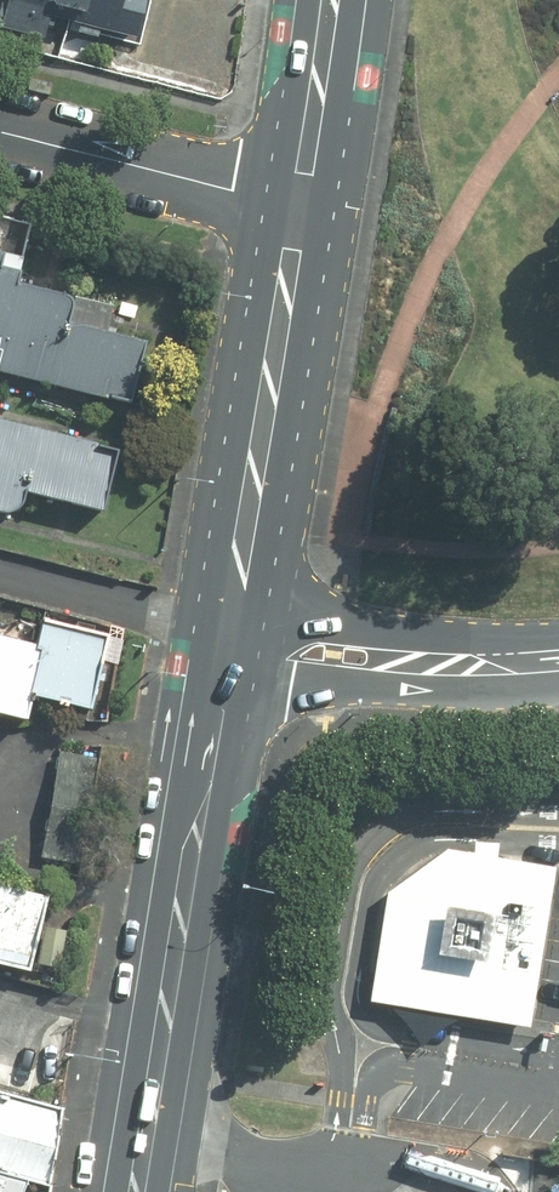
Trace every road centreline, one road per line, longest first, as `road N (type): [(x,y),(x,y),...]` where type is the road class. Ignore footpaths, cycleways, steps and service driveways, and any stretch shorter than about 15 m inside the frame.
road 1 (primary): [(227,630),(136,1191)]
road 2 (primary): [(299,206),(227,630)]
road 3 (residential): [(0,132),(299,206)]
road 4 (secondary): [(428,663),(372,683),(328,677),(289,670),(227,630)]
road 5 (secondary): [(227,630),(294,621),(375,635),(428,663)]
road 6 (primary): [(328,0),(299,206)]
road 7 (secondary): [(428,663),(558,662)]

